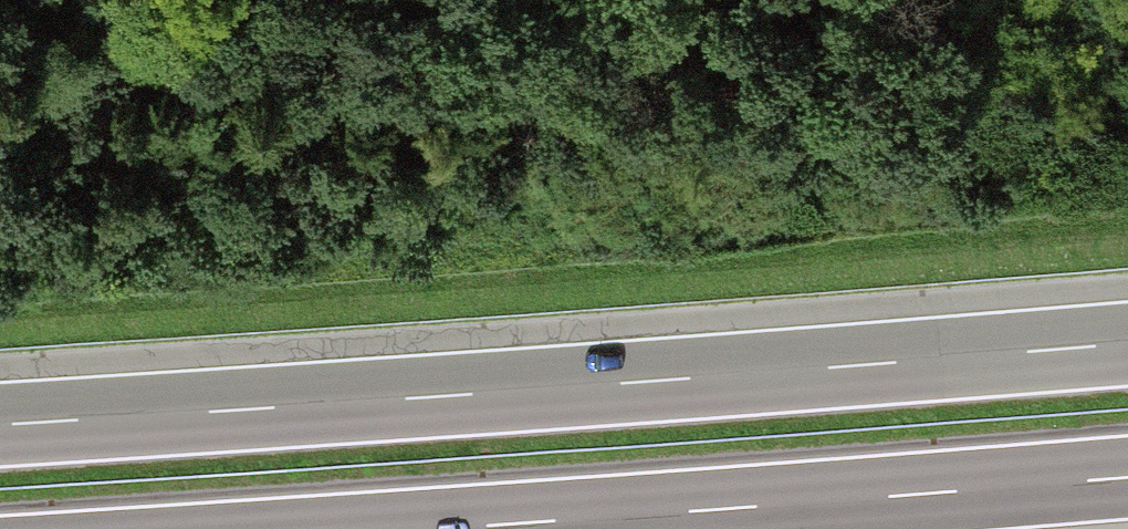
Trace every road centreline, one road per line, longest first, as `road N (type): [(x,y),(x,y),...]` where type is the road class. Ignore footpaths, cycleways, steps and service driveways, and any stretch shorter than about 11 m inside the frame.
road 1 (motorway): [(1127,344),(0,425)]
road 2 (motorway): [(443,528),(1127,477)]

